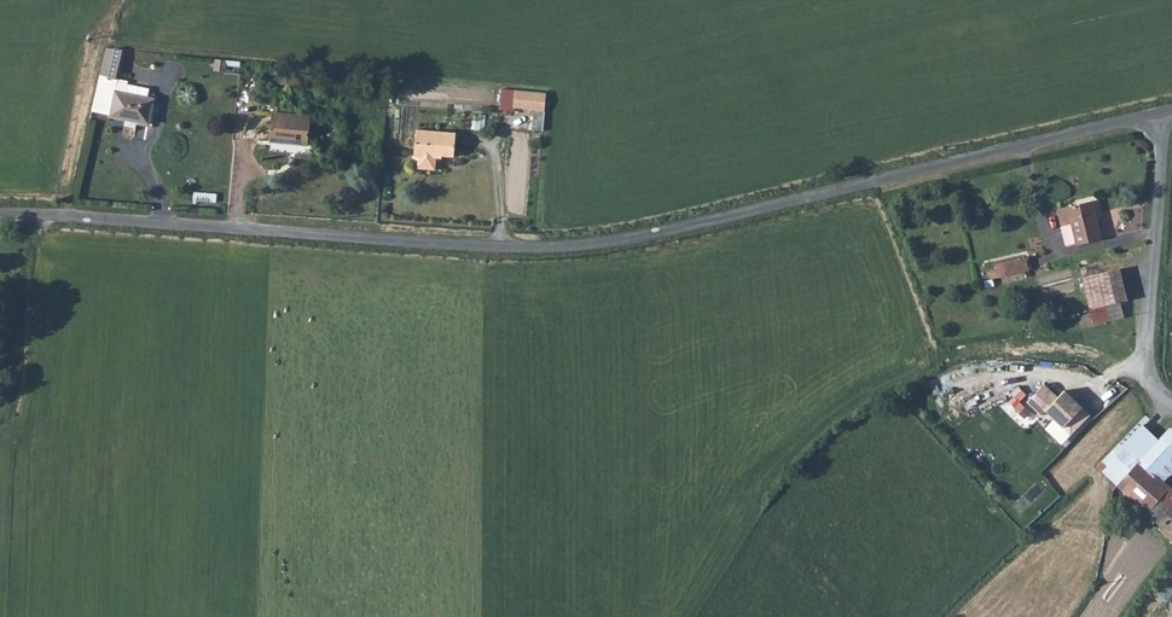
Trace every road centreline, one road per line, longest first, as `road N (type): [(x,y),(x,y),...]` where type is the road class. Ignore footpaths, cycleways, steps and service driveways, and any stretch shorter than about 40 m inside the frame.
road 1 (unclassified): [(1171,110),(587,244),(498,247),(0,216)]
road 2 (track): [(58,218),(114,0)]

